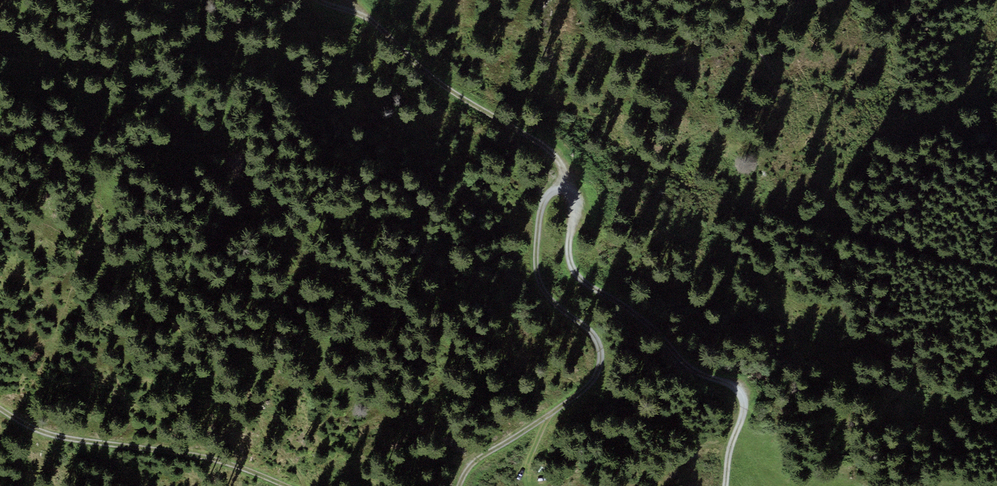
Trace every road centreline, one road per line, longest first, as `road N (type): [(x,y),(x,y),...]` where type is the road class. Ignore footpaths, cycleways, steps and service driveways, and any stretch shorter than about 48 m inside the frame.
road 1 (track): [(324,0),(375,22),(443,84),(554,154),(577,202),(569,241),(575,278),(622,306),(699,373)]
road 2 (track): [(462,485),(471,467),(535,425),(603,397),(699,373),(744,399),(726,485)]
road 3 (track): [(567,175),(540,217),(540,282),(551,302),(589,331),(601,362),(596,376),(547,420)]
road 4 (track): [(0,408),(35,429),(192,453),(286,485)]

